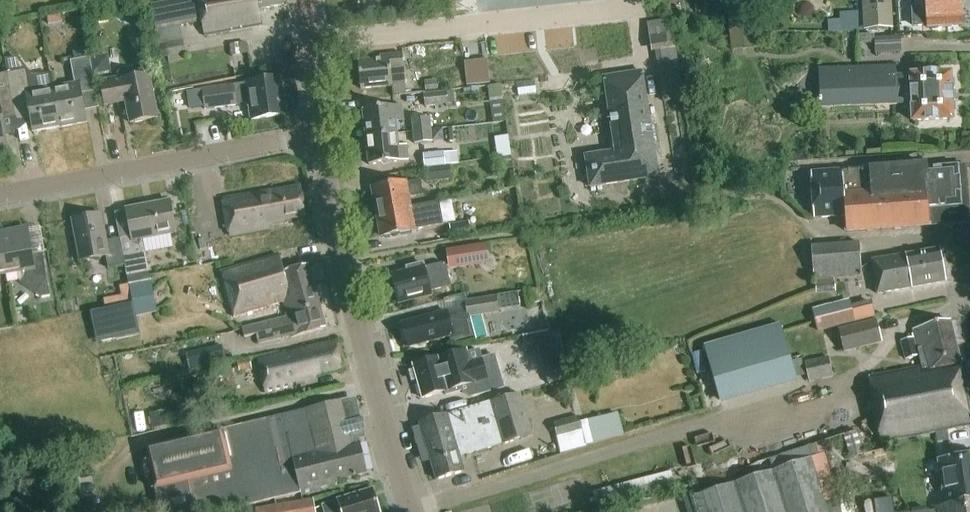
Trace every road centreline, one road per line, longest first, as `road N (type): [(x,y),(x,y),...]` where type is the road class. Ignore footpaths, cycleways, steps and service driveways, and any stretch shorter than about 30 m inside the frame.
road 1 (track): [(410,511),(783,398)]
road 2 (unclassified): [(410,511),(350,304),(320,133)]
road 3 (residential): [(0,197),(320,133)]
road 4 (unclassified): [(320,133),(306,0)]

